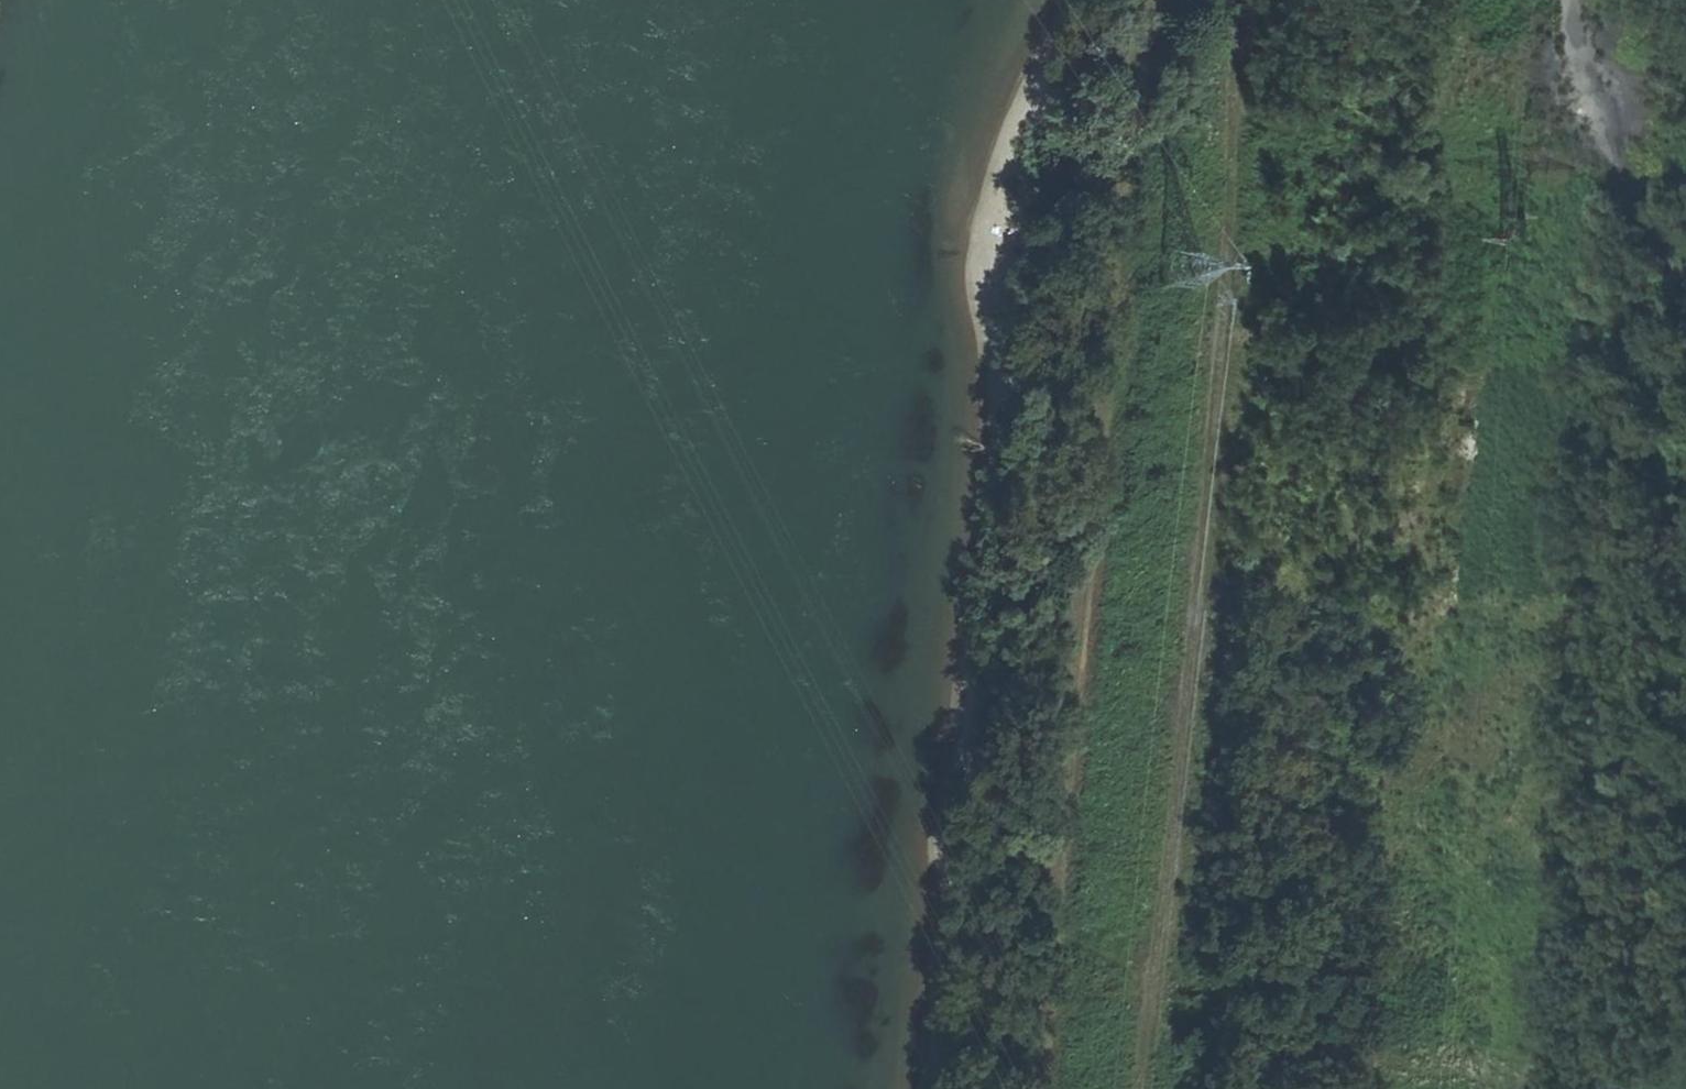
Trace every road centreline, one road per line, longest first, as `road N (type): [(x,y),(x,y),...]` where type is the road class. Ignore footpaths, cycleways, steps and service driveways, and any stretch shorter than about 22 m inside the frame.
road 1 (track): [(1140,1088),(1168,938),(1238,297),(1244,0)]
road 2 (track): [(1043,1088),(1088,547),(1129,178)]
road 3 (track): [(1685,290),(1611,138),(1588,0)]
road 4 (track): [(1162,0),(1129,178)]

